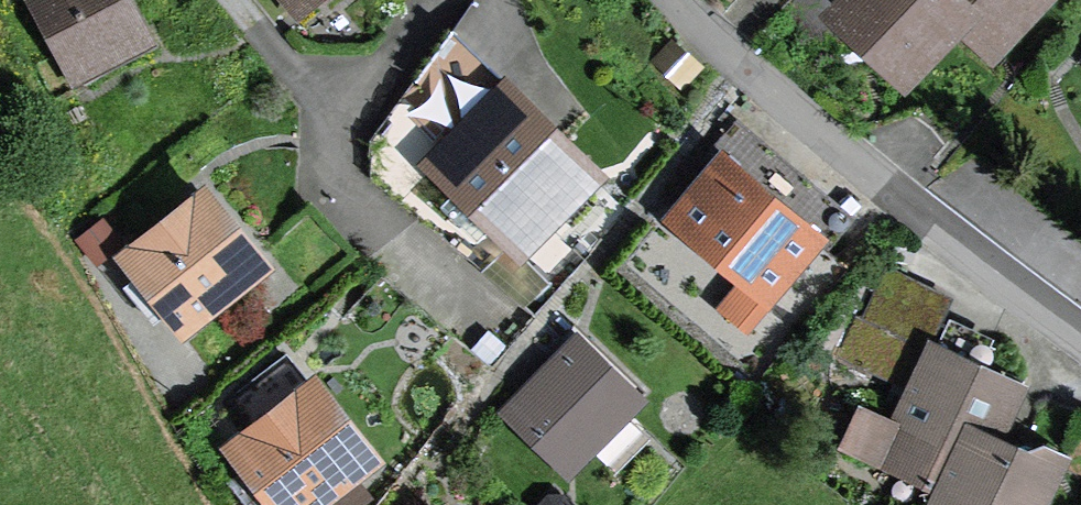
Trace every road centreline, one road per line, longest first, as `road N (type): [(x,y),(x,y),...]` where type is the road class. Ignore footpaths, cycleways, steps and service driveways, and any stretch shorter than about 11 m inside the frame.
road 1 (residential): [(1080,335),(760,93),(675,0)]

